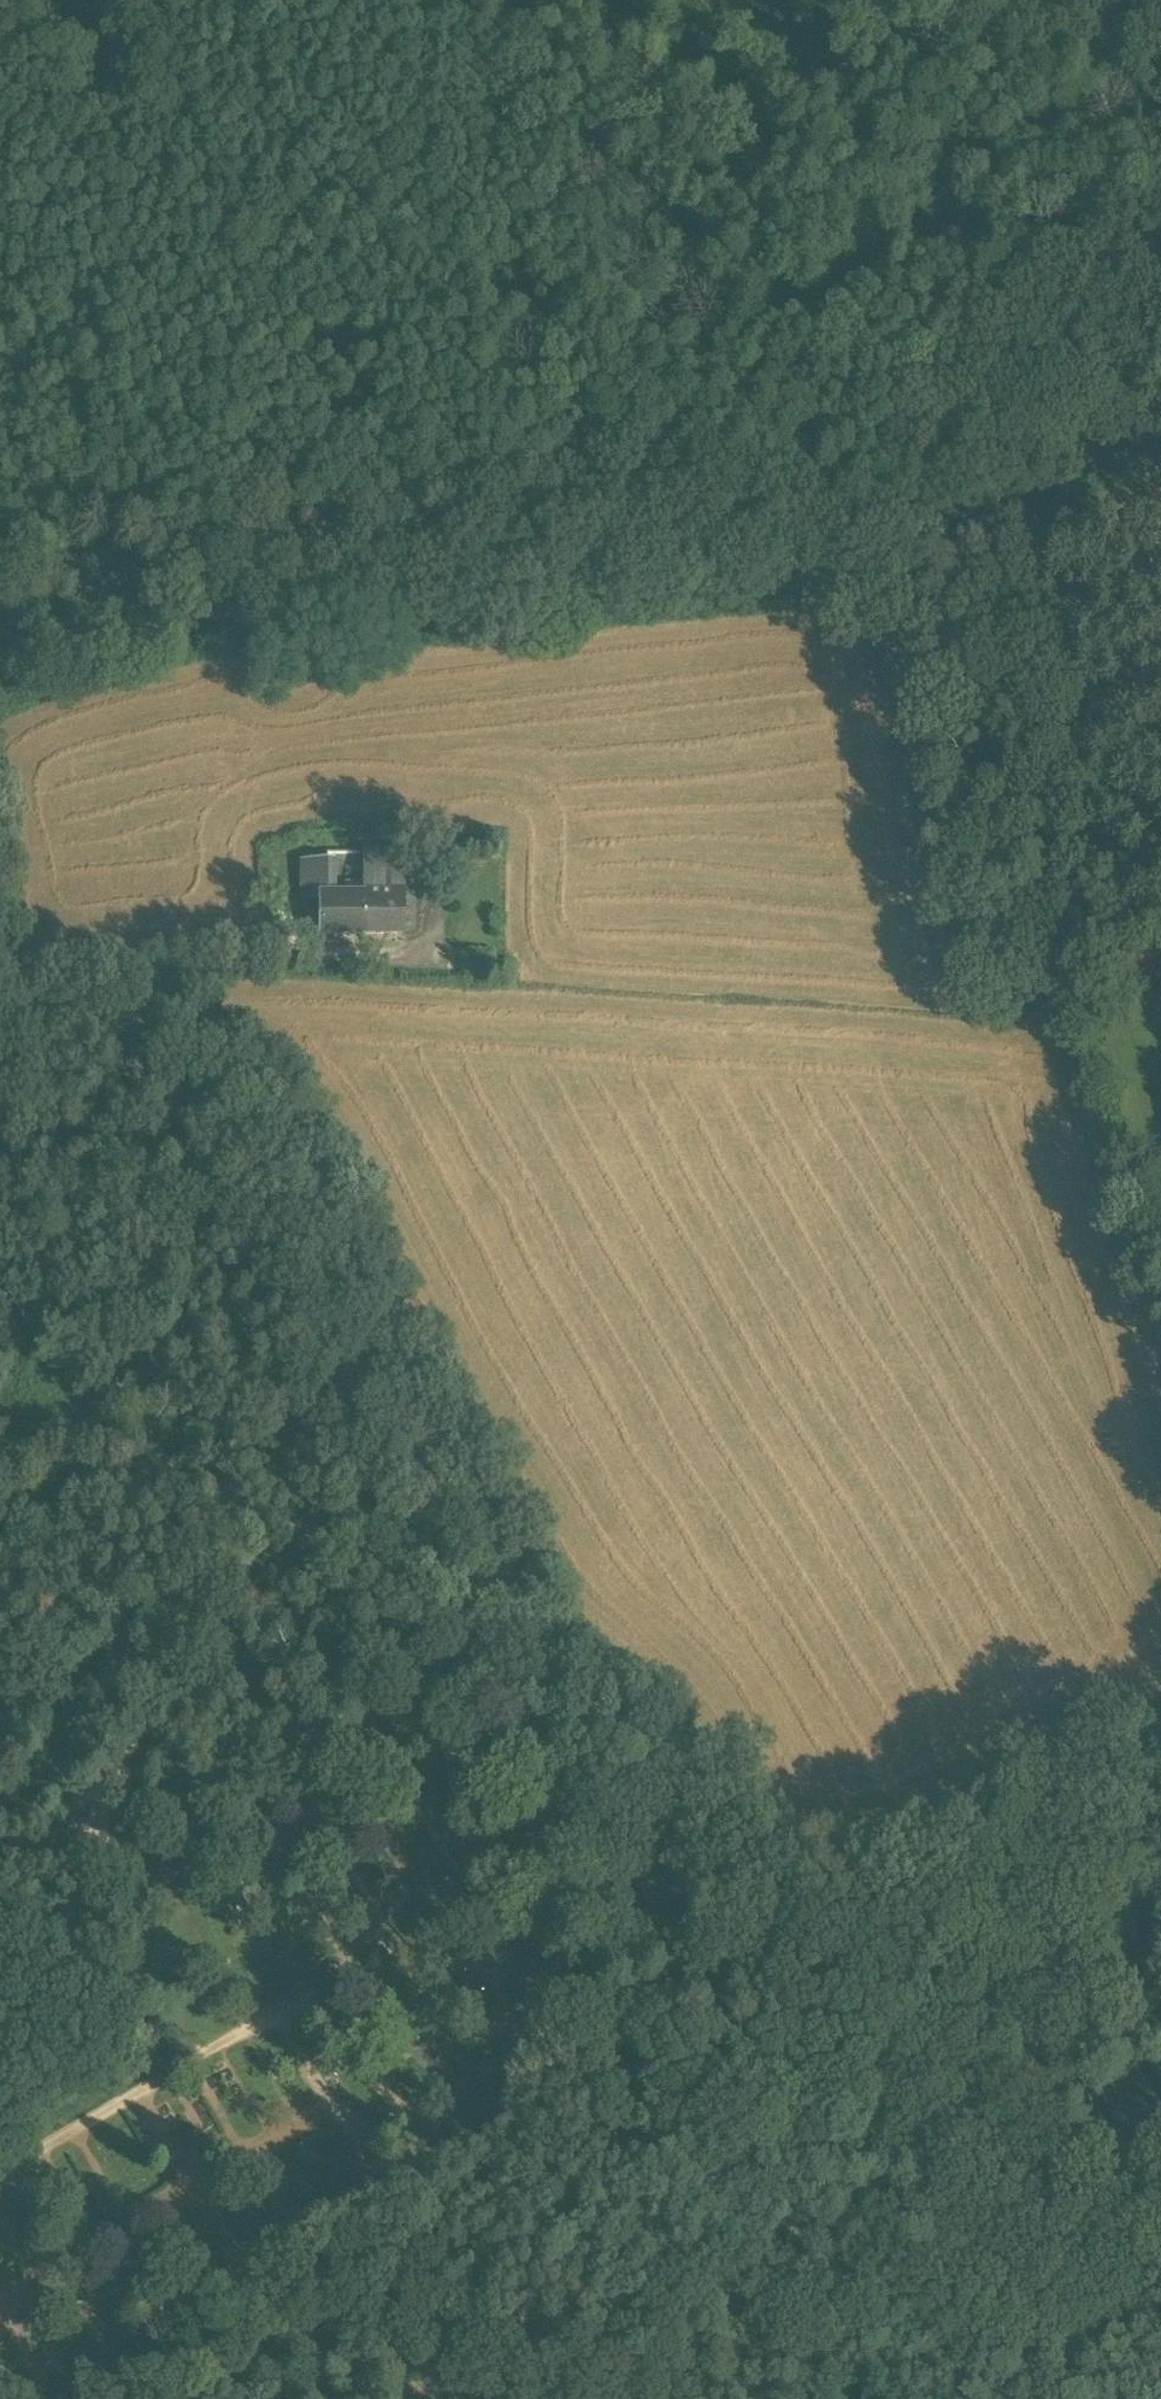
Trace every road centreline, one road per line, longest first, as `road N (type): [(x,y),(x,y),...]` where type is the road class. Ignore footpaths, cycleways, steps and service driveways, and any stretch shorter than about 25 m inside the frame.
road 1 (unclassified): [(0,679),(186,629),(716,589),(881,559),(1045,486),(1160,411)]

